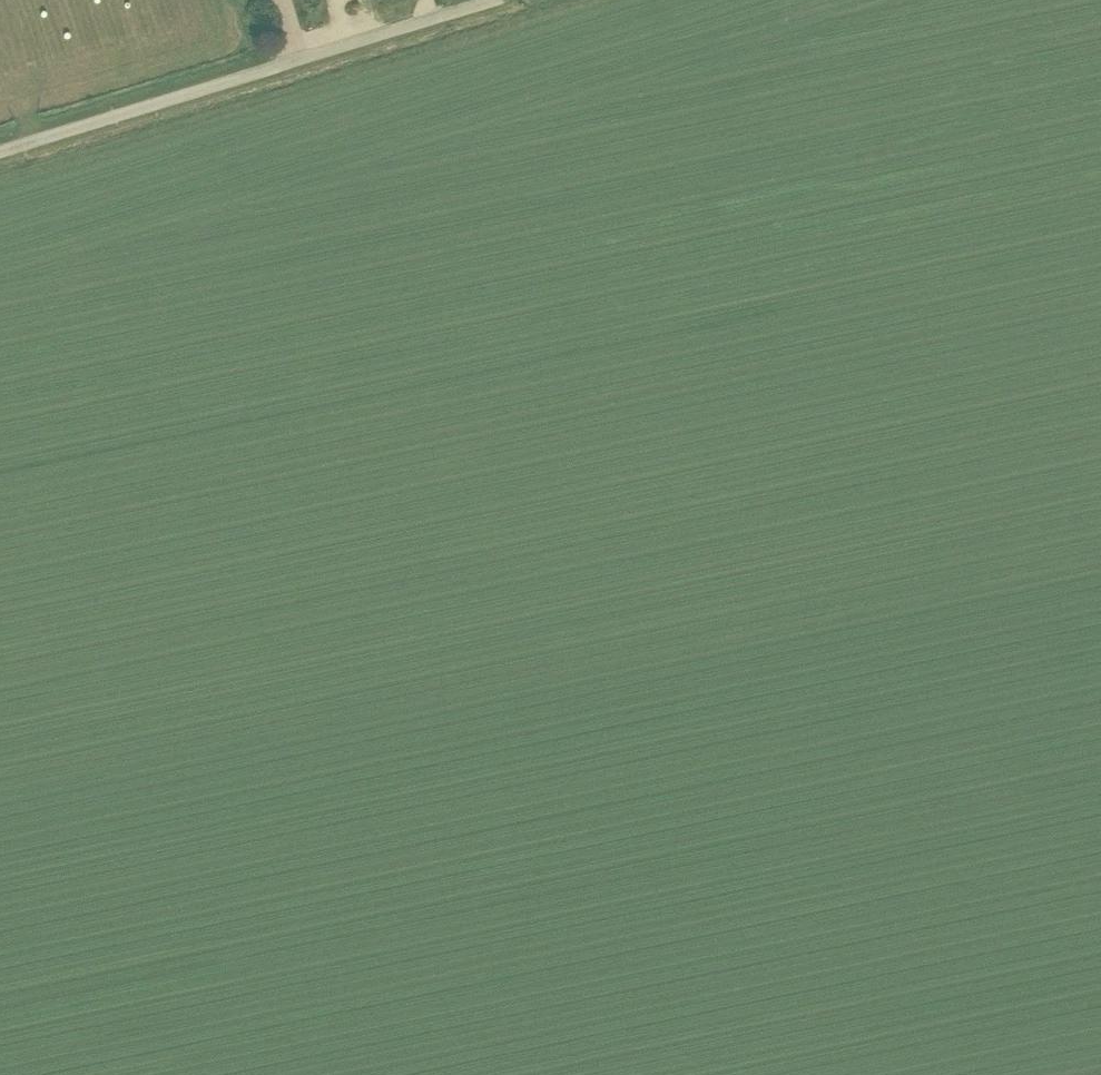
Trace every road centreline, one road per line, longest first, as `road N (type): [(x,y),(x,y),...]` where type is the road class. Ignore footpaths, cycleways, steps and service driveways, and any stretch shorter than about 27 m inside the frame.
road 1 (unclassified): [(0,151),(502,1)]

